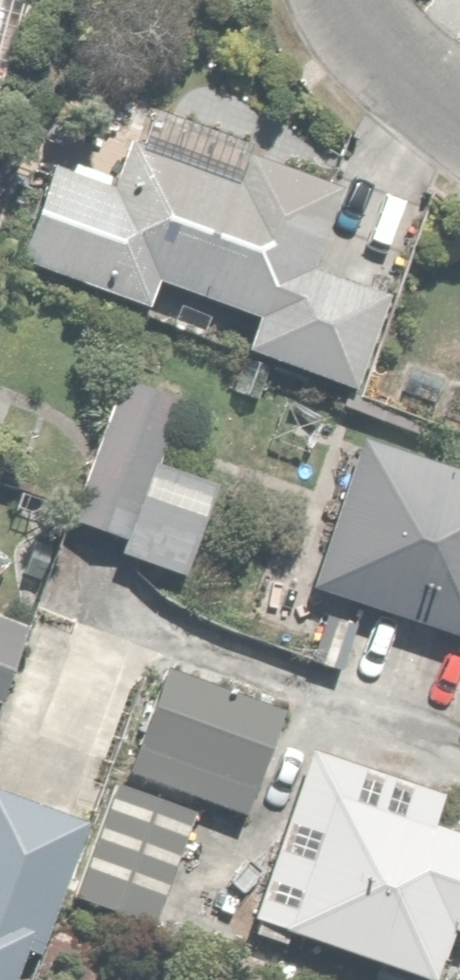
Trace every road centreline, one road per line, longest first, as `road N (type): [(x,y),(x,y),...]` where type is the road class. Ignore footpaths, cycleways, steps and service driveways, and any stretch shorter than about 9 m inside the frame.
road 1 (residential): [(459,108),(368,0)]

